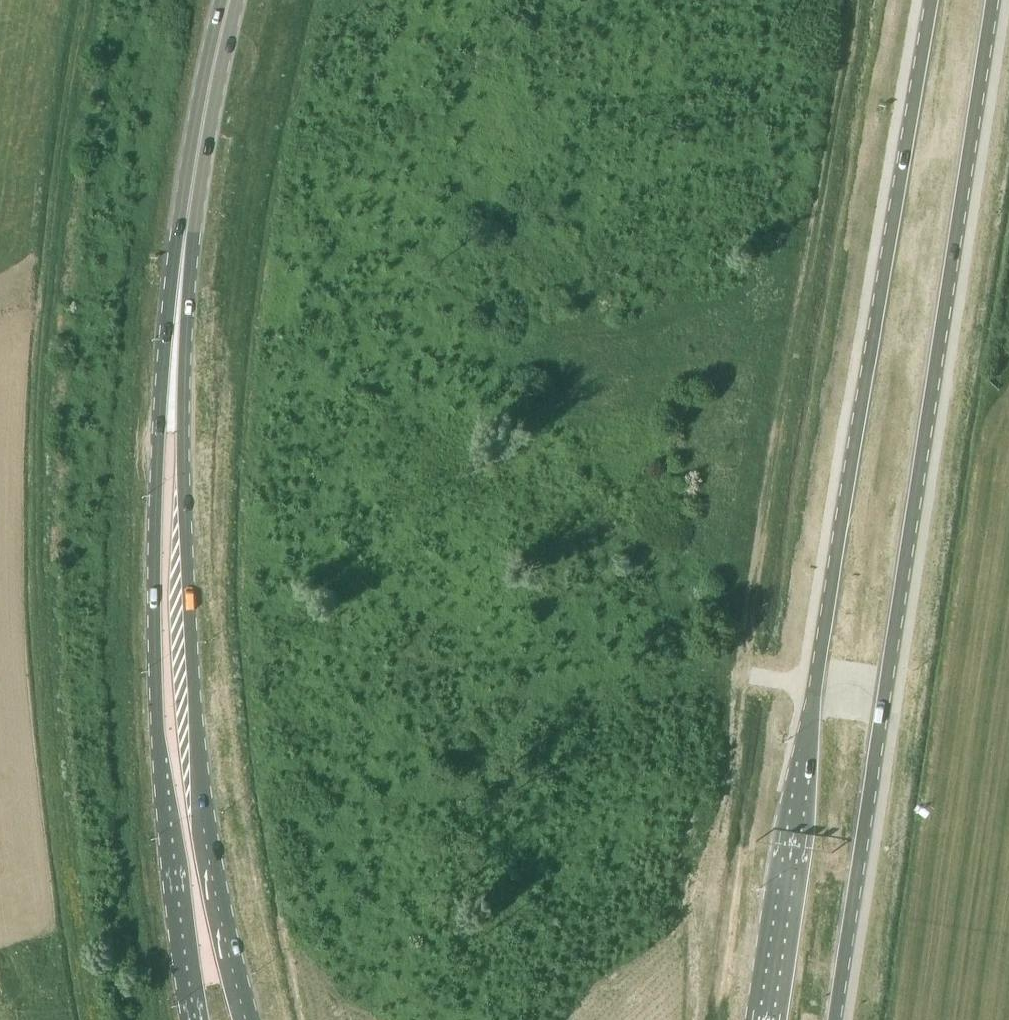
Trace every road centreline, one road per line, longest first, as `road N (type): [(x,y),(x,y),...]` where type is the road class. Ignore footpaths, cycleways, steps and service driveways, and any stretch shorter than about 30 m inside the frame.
road 1 (primary): [(930,0),(765,1019)]
road 2 (primary): [(835,1019),(995,0)]
road 3 (primary): [(251,1019),(208,805),(191,661),(177,311)]
road 4 (primary): [(177,311),(153,664),(160,777),(196,1019)]
road 5 (primary): [(177,311),(231,0)]

